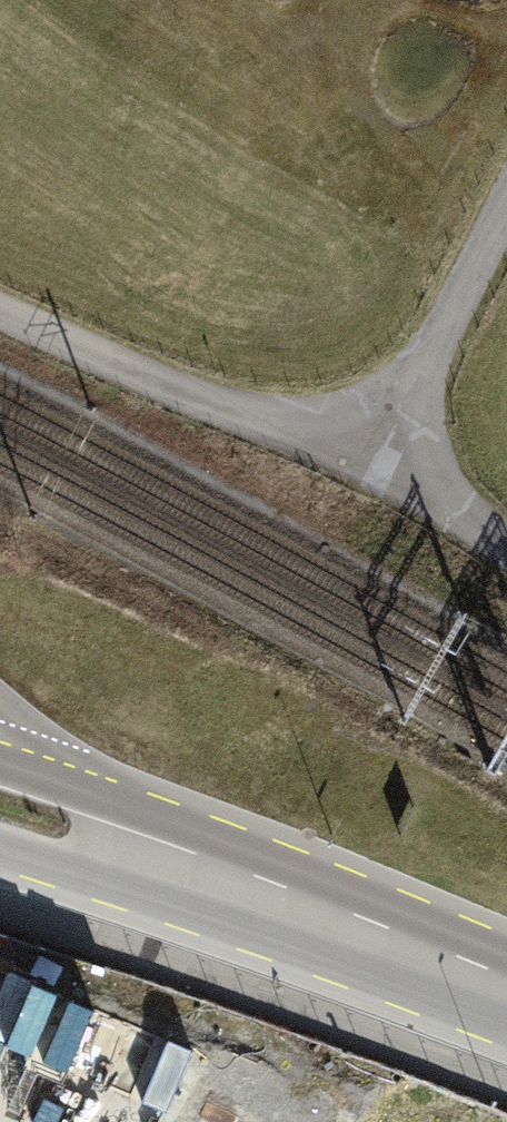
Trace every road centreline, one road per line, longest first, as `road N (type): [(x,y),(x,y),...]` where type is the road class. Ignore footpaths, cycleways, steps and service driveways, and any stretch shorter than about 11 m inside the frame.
road 1 (residential): [(0,316),(172,391),(376,461)]
road 2 (primary): [(206,868),(365,926),(506,991)]
road 3 (residential): [(506,197),(376,461)]
road 4 (primary): [(206,868),(57,774),(0,757)]
road 5 (primary): [(0,850),(120,872),(206,868)]
road 6 (residential): [(376,461),(506,550)]

